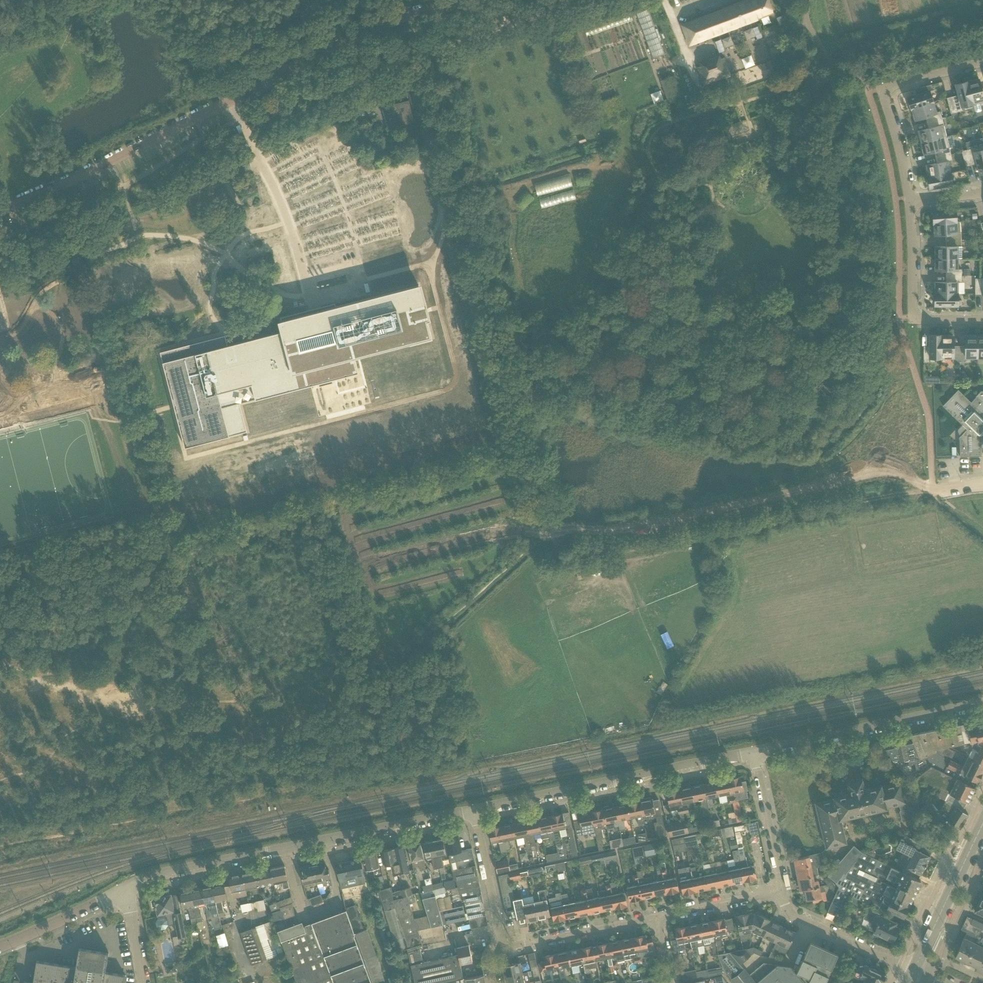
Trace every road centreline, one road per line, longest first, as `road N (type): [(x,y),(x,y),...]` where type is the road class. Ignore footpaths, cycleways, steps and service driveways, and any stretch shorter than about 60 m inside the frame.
road 1 (unclassified): [(0,207),(412,14),(448,7),(523,21),(590,0)]
road 2 (residential): [(129,888),(475,811)]
road 3 (residential): [(475,811),(758,752)]
road 4 (residential): [(758,752),(982,703)]
road 5 (residential): [(982,57),(883,89),(909,200)]
road 6 (residential): [(909,200),(919,311),(982,319)]
road 7 (secondary): [(913,972),(982,826)]
road 8 (residential): [(913,972),(790,915),(780,893)]
road 9 (residential): [(499,948),(655,917)]
road 10 (track): [(936,491),(790,516)]
road 11 (residential): [(780,893),(758,752)]
road 12 (unclassified): [(0,947),(129,888)]
road 13 (residential): [(499,948),(475,811)]
road 14 (residential): [(655,917),(780,893)]

